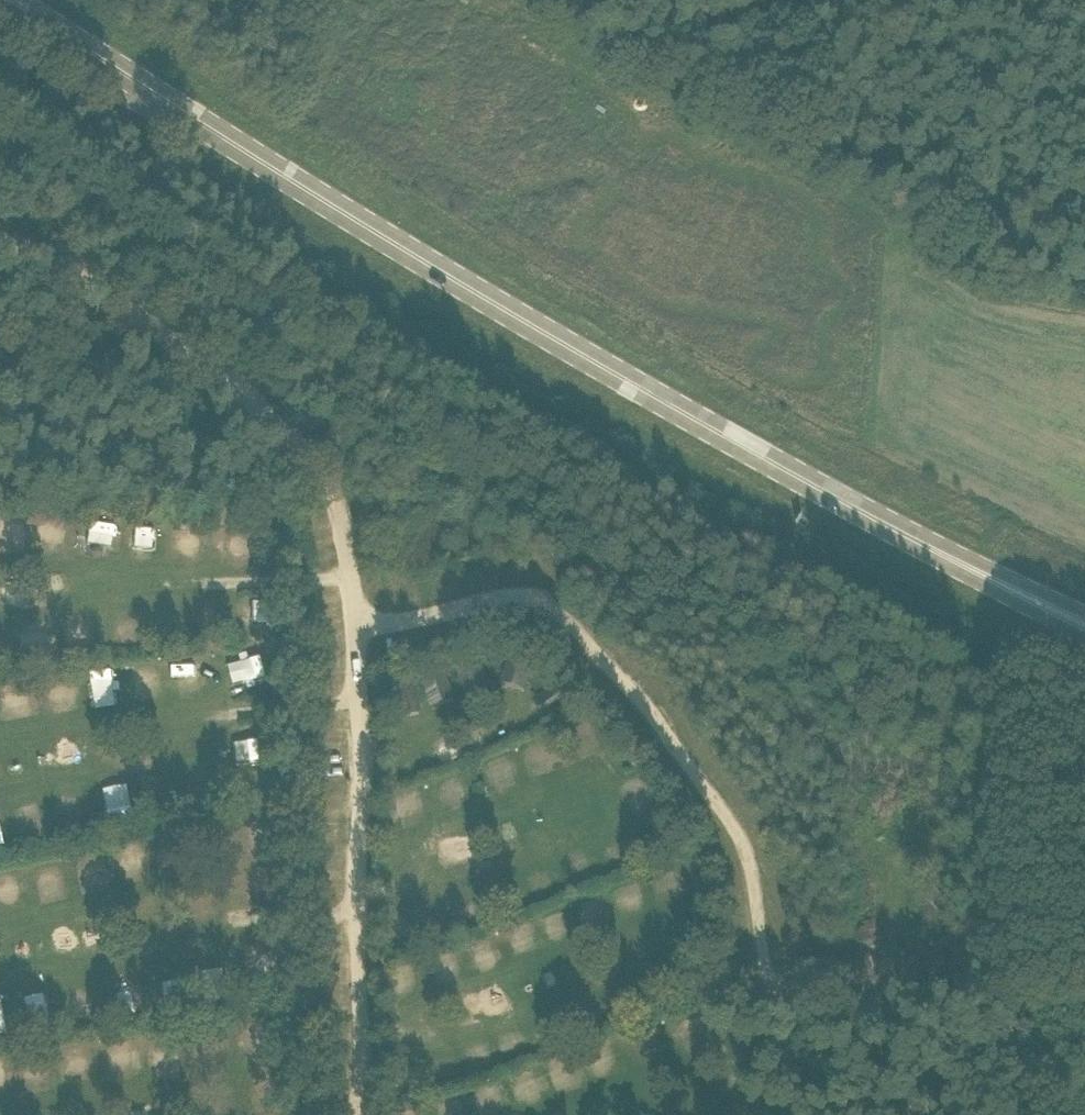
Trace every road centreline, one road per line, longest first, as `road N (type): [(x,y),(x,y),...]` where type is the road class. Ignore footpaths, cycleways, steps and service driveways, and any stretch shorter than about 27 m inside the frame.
road 1 (primary): [(1013,591),(651,398),(383,241),(11,0)]

